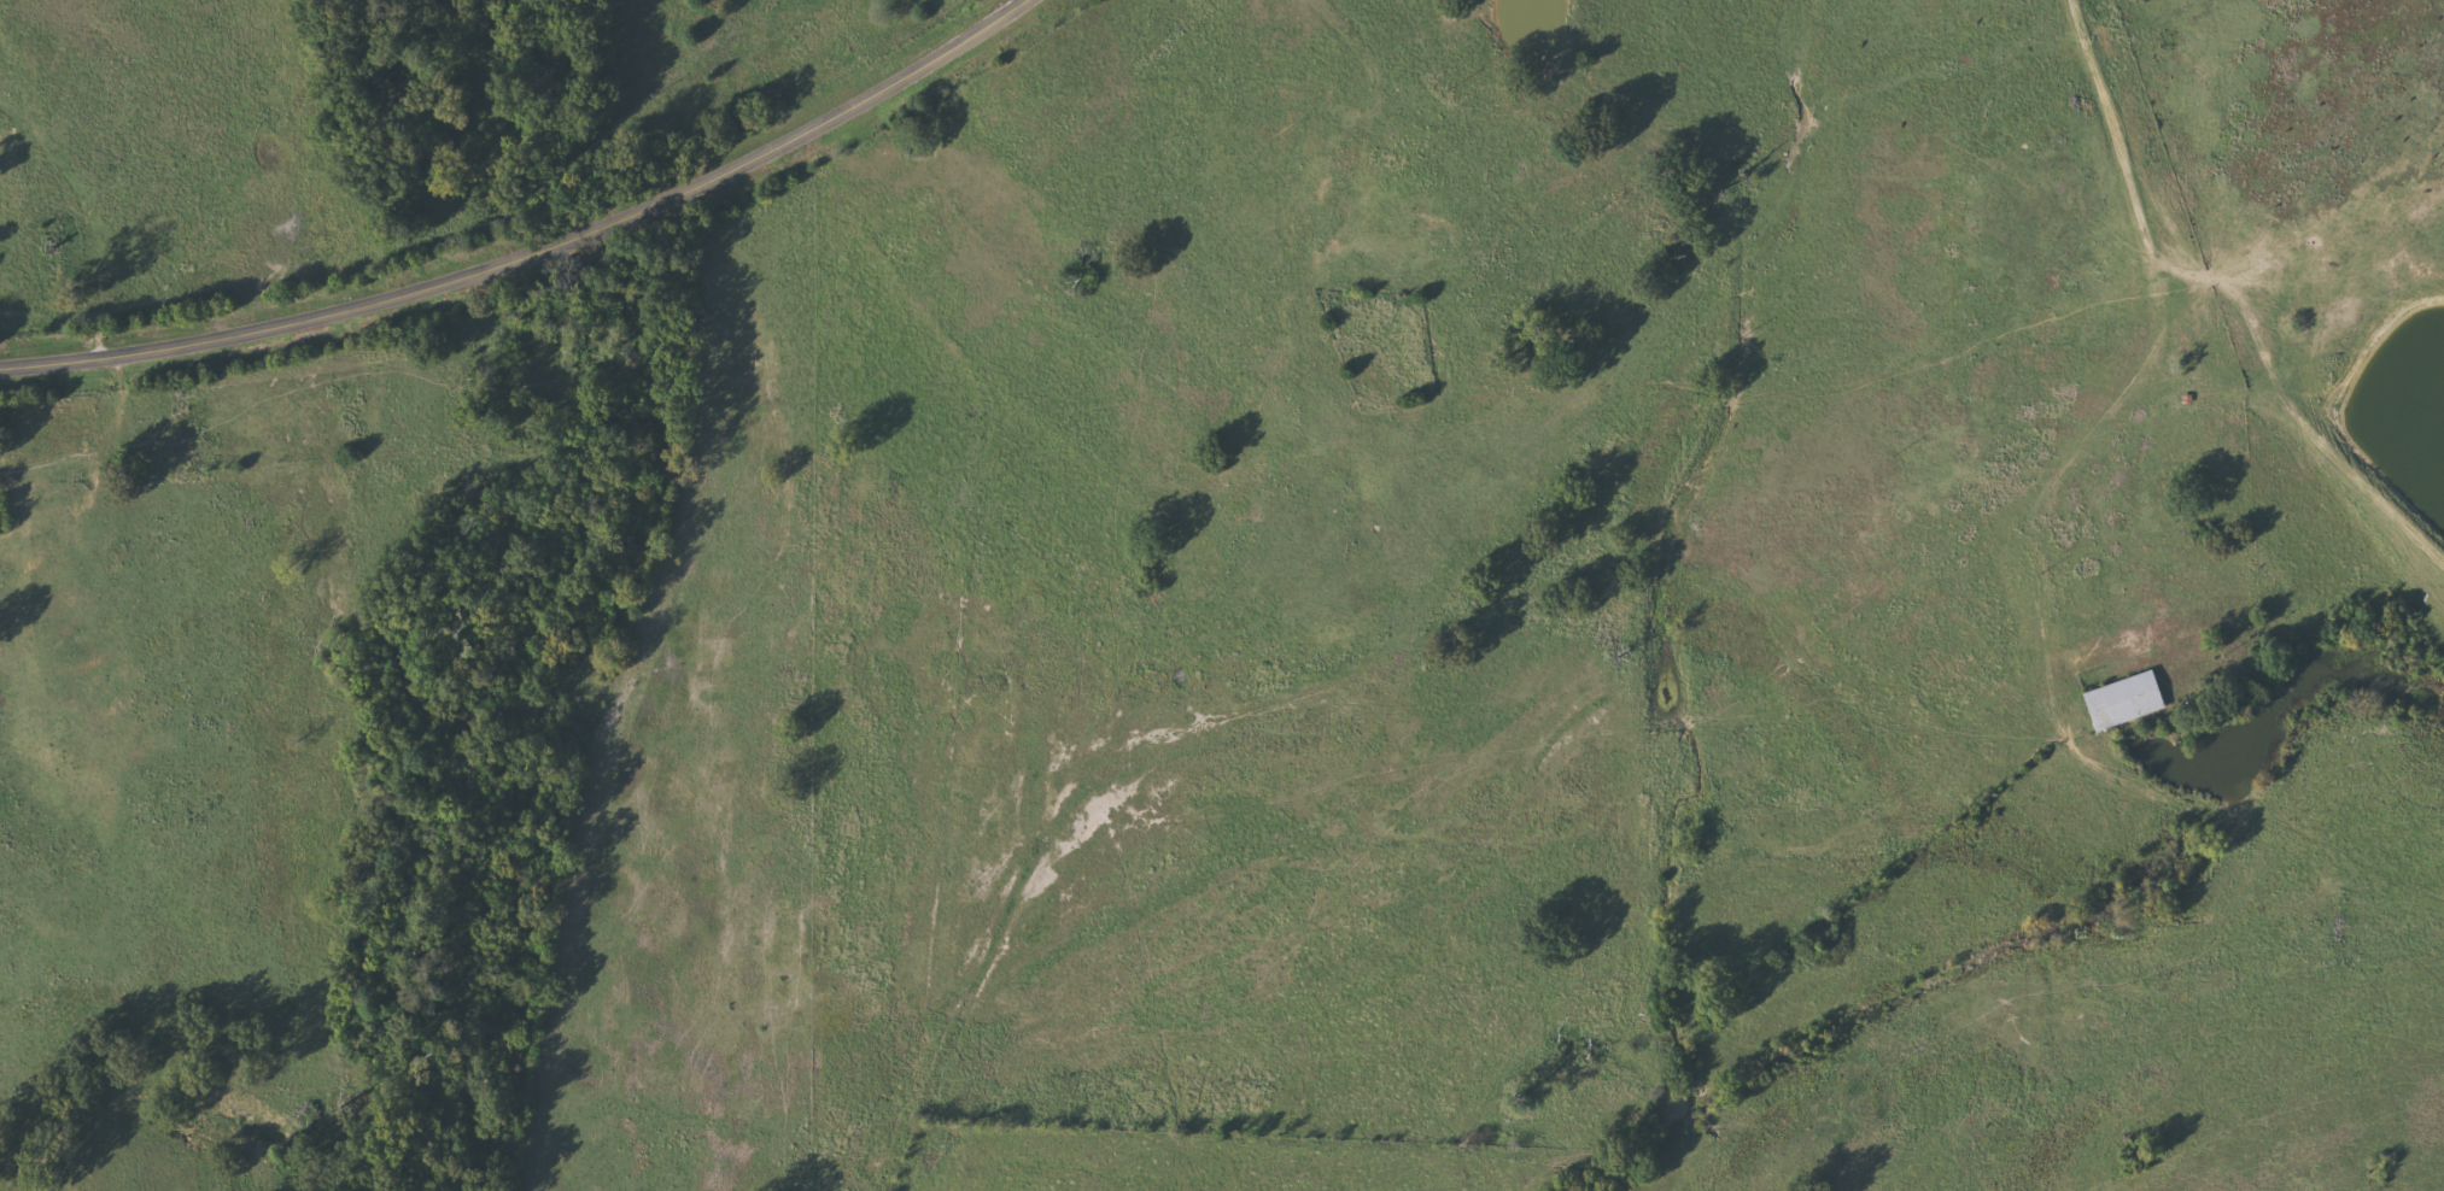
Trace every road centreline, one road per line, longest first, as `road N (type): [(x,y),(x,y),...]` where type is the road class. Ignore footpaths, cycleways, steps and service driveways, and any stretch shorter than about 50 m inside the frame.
road 1 (secondary): [(0,362),(147,350),(239,330),(432,286),(600,230),(814,122),(1013,0)]

